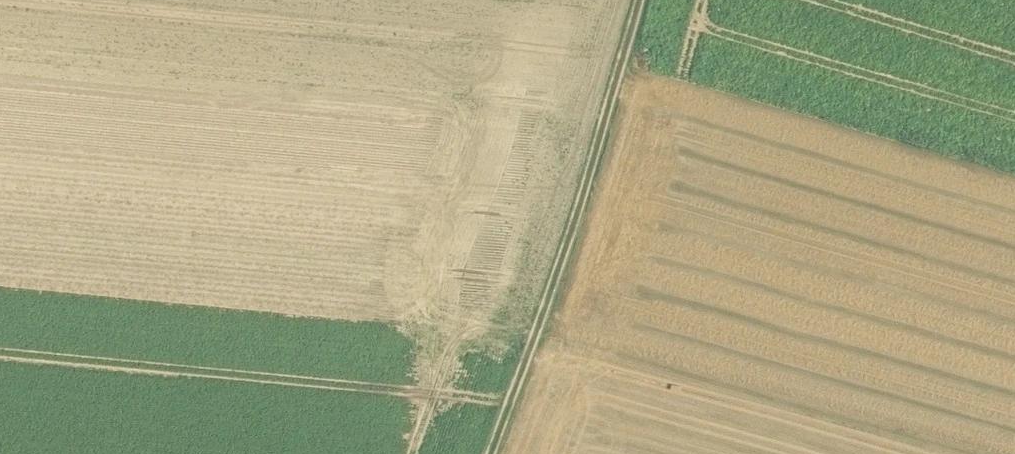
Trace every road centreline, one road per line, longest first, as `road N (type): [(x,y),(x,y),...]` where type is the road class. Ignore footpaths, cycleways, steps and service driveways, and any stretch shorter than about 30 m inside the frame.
road 1 (track): [(642,0),(564,263),(491,453)]

